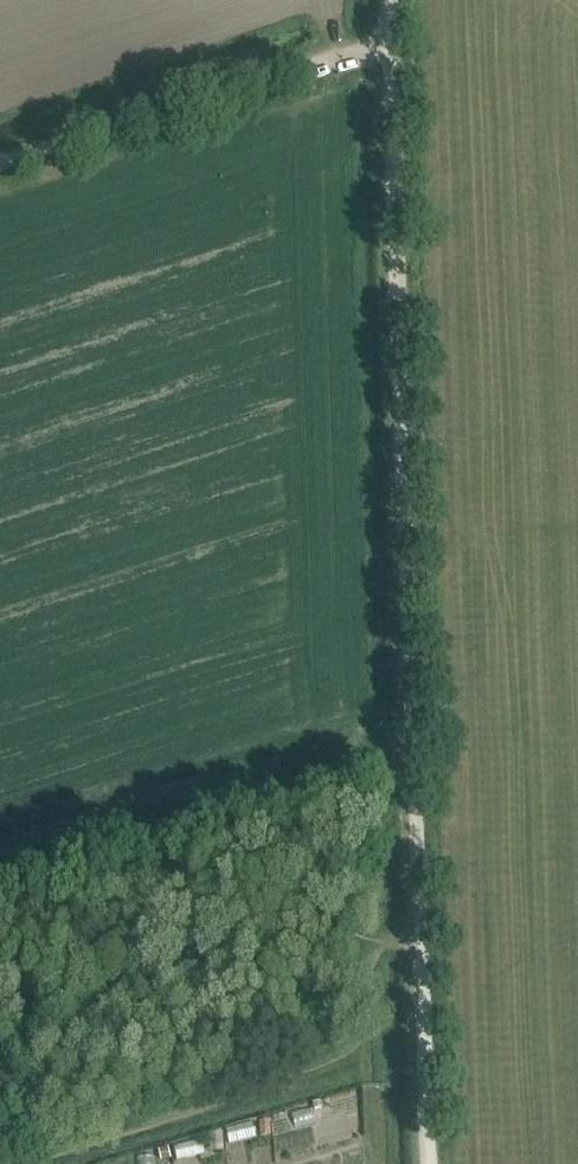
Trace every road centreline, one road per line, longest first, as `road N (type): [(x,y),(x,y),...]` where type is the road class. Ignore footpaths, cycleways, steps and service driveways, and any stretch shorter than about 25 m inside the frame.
road 1 (track): [(388,0),(421,932)]
road 2 (track): [(390,41),(327,53),(0,158)]
road 3 (track): [(421,932),(432,1163)]

